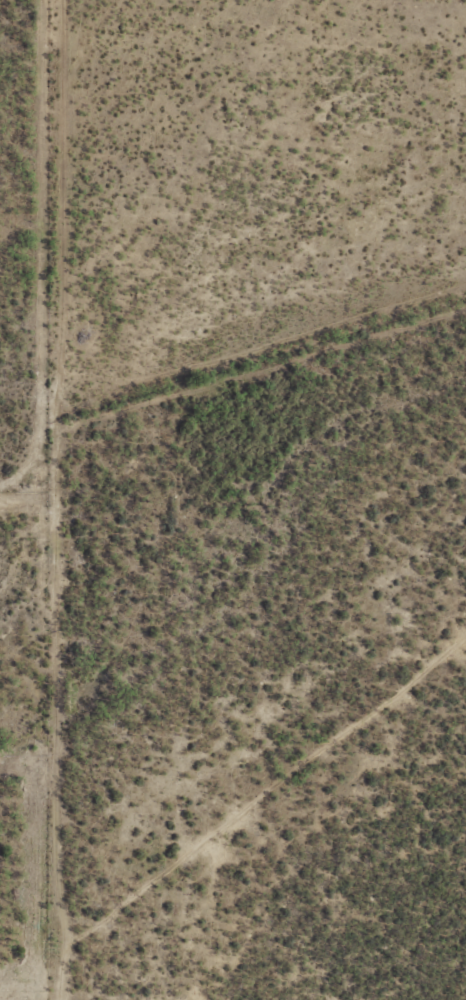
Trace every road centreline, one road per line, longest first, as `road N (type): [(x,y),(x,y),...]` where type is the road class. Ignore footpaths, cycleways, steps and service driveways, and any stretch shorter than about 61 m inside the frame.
road 1 (residential): [(0,624),(24,612),(56,532),(73,0)]

